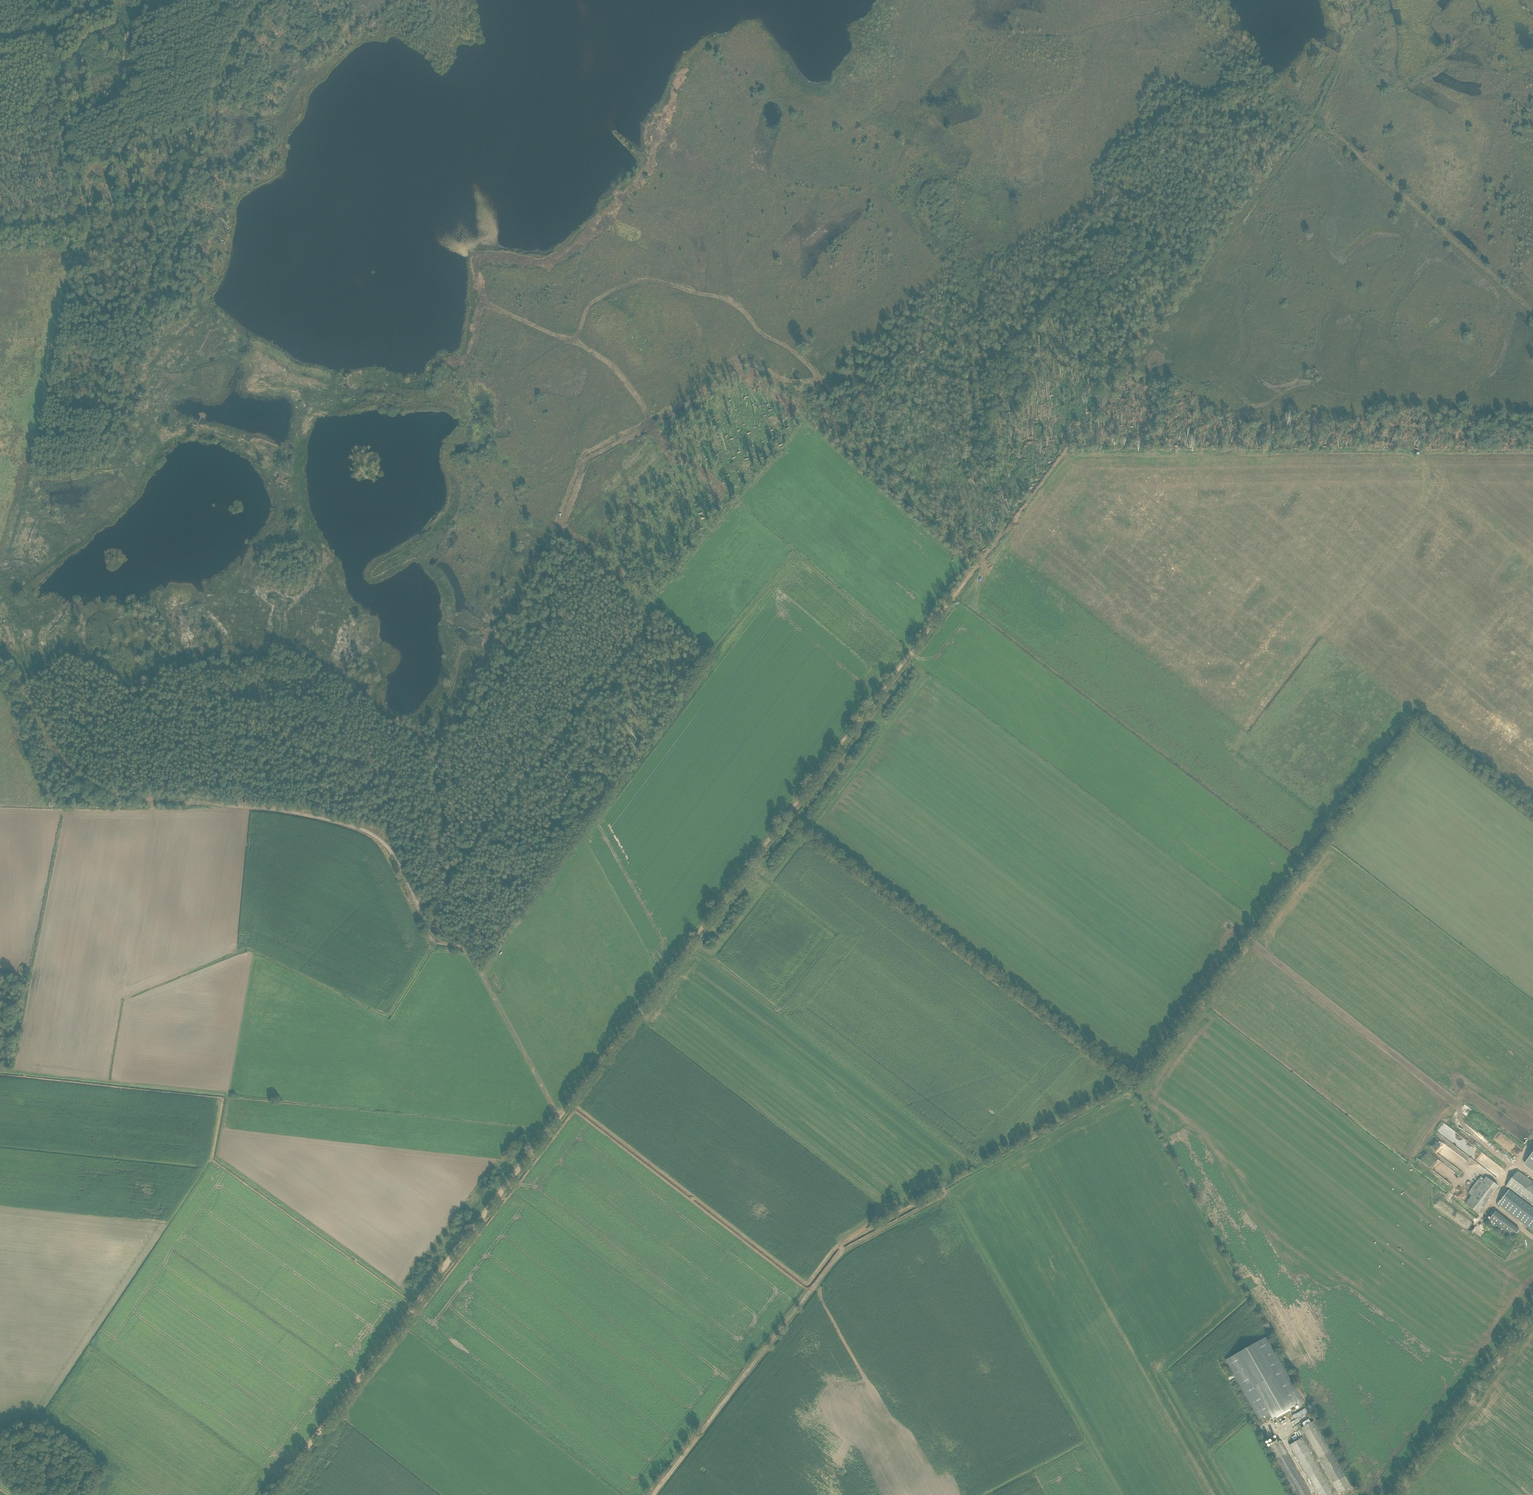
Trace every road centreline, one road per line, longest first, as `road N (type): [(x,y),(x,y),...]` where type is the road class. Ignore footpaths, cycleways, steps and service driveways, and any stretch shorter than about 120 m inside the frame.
road 1 (track): [(559,1116),(1313,126)]
road 2 (track): [(272,1494),(559,1116)]
road 3 (track): [(946,1196),(845,1250),(654,1494)]
road 4 (unclassified): [(1390,1494),(1532,1313)]

